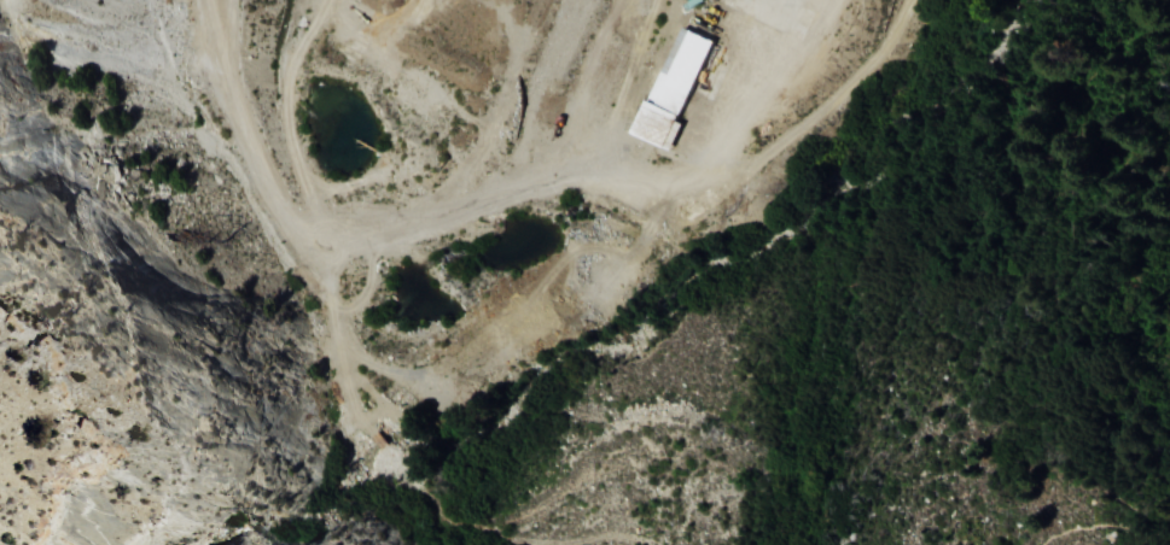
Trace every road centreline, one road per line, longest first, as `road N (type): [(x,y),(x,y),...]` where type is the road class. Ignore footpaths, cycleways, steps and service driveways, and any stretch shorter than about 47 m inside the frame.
road 1 (track): [(215,0),(240,118),(277,199),(305,233),(363,244),(488,201),(611,175),(665,180),(697,170),(768,95),(837,0)]
road 2 (track): [(611,175),(616,121),(667,0)]

